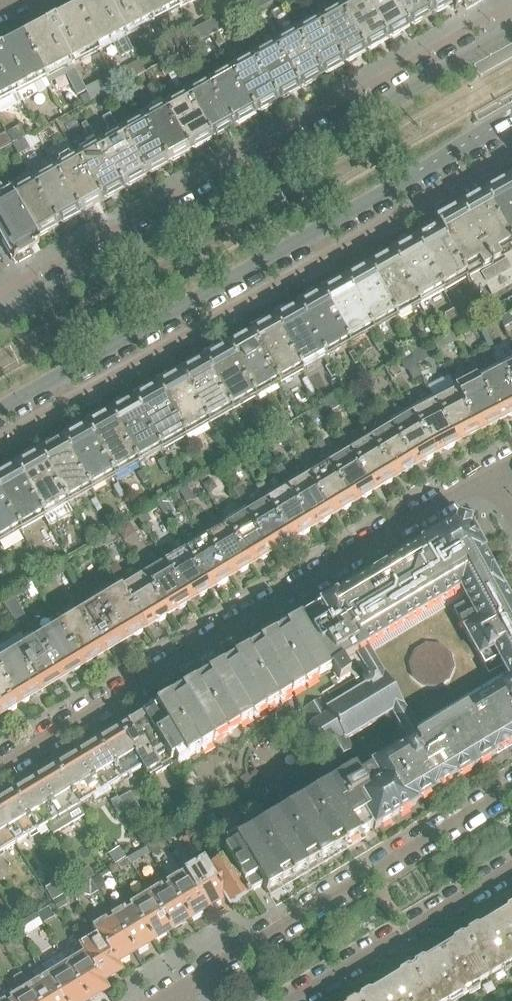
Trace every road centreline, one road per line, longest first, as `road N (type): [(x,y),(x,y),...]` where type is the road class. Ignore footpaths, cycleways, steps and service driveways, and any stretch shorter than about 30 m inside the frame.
road 1 (tertiary): [(0,409),(511,124)]
road 2 (residential): [(0,769),(494,478)]
road 3 (tertiary): [(511,32),(21,311)]
road 4 (residential): [(511,788),(174,990)]
road 5 (residential): [(293,1000),(511,871)]

